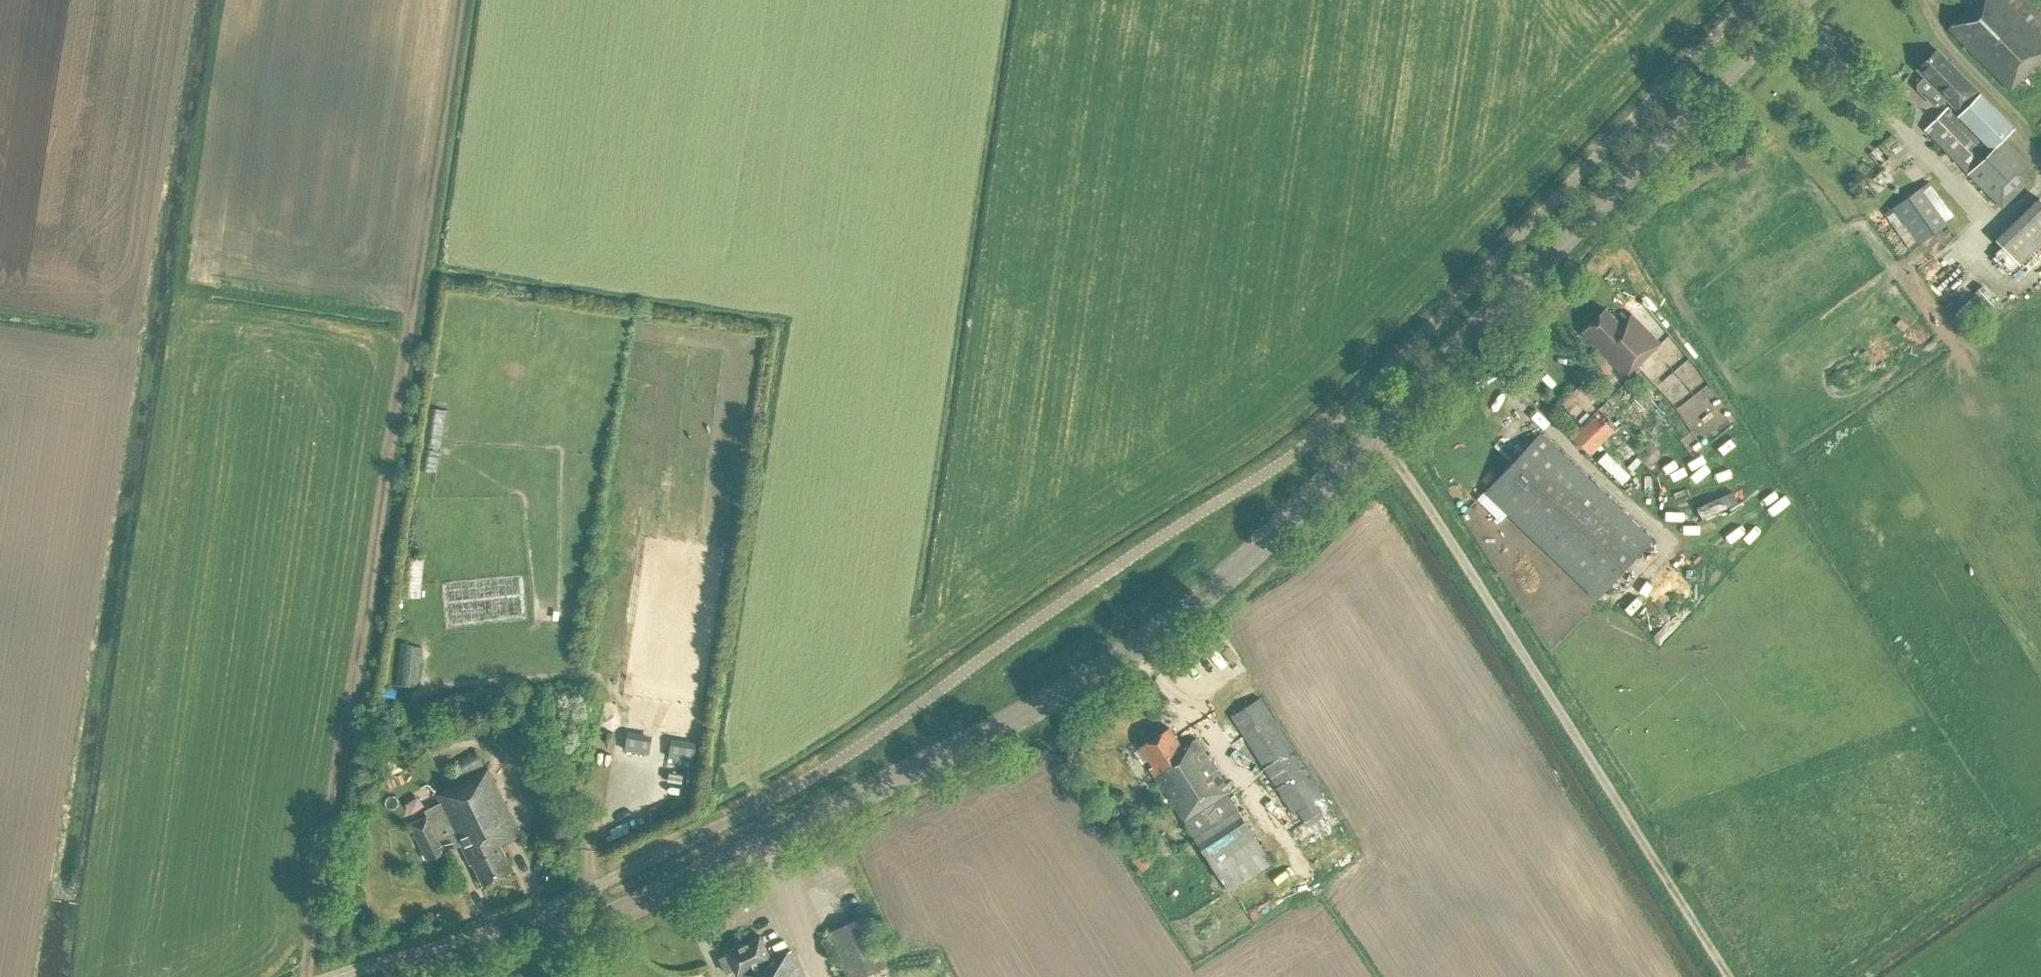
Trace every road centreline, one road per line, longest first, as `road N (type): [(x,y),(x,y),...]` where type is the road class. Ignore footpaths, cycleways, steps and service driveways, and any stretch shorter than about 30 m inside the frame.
road 1 (primary): [(485,976),(1039,705),(1158,630),(1311,496),(1798,0)]
road 2 (track): [(303,976),(456,0)]
road 3 (track): [(1374,431),(1731,976)]
road 4 (track): [(1837,976),(2040,836)]

